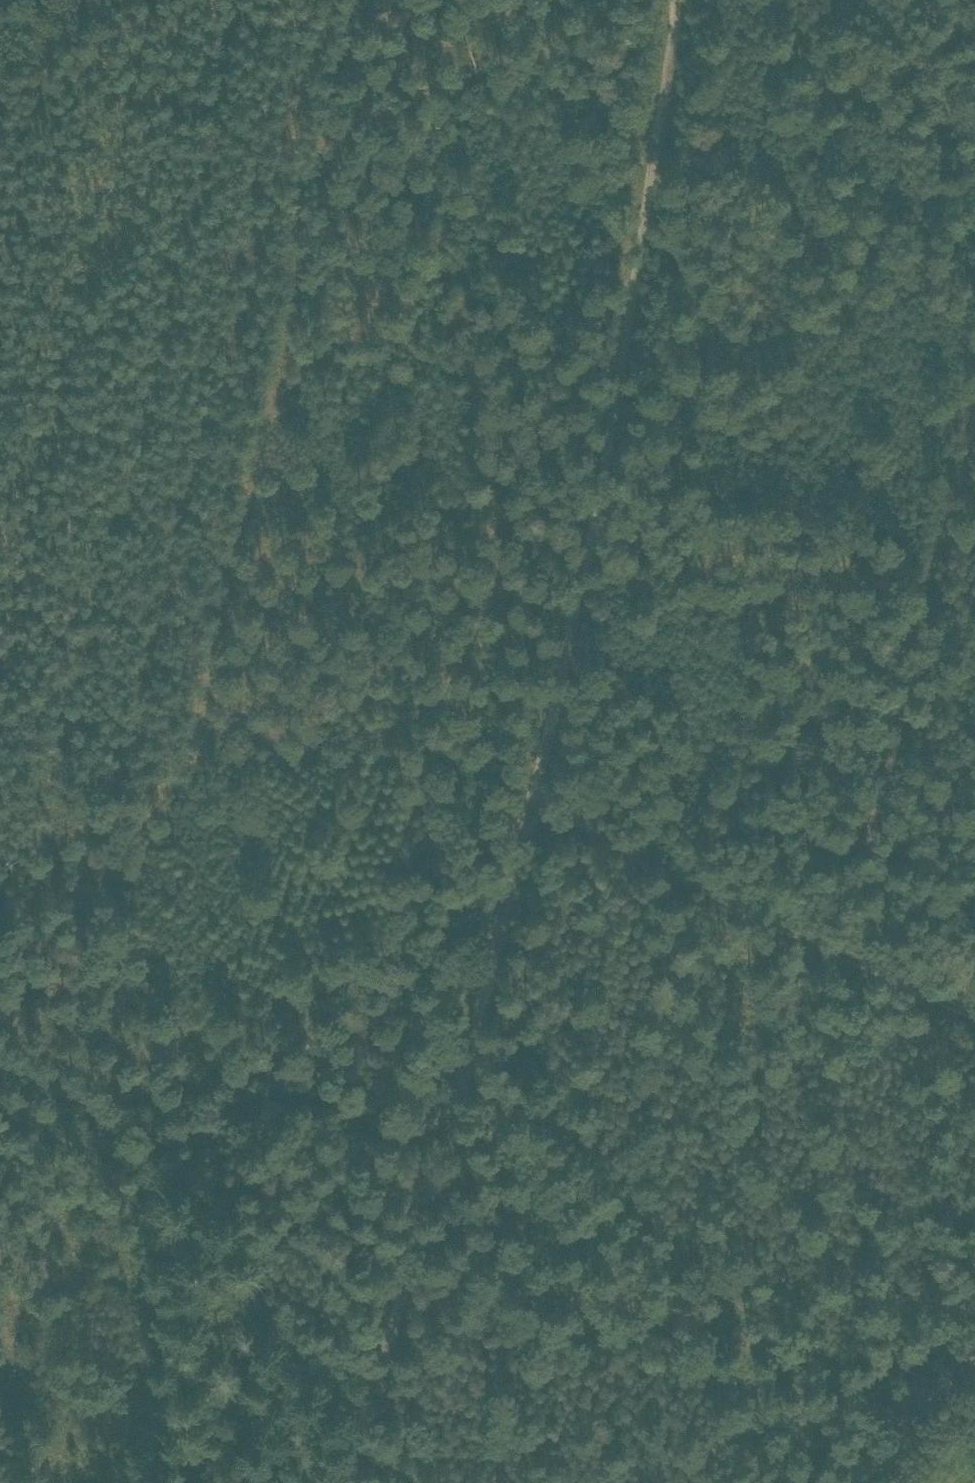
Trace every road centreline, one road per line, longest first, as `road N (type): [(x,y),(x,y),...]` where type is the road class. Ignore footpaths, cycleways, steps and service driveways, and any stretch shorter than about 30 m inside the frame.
road 1 (track): [(974,1346),(878,1482)]

